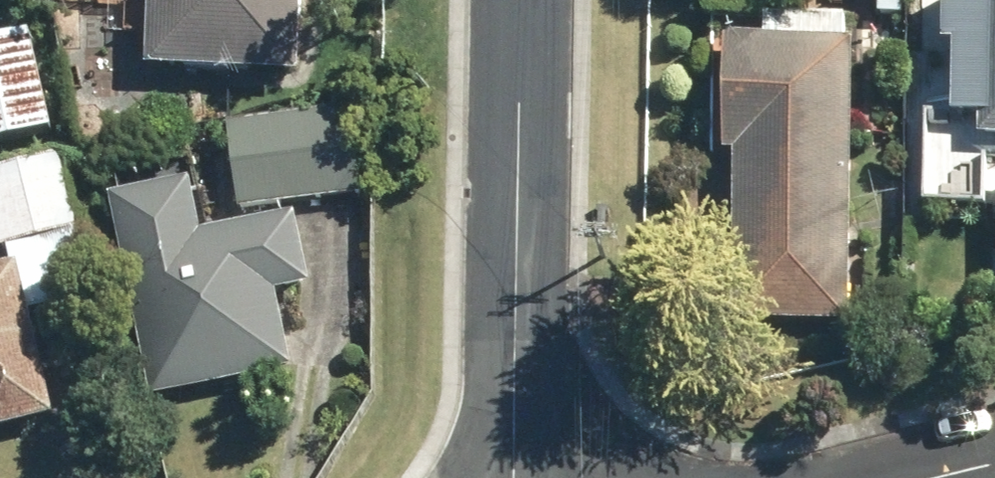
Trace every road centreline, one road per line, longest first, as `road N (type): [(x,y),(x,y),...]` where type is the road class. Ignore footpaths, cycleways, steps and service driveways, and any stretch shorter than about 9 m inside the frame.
road 1 (residential): [(525,0),(519,477)]

